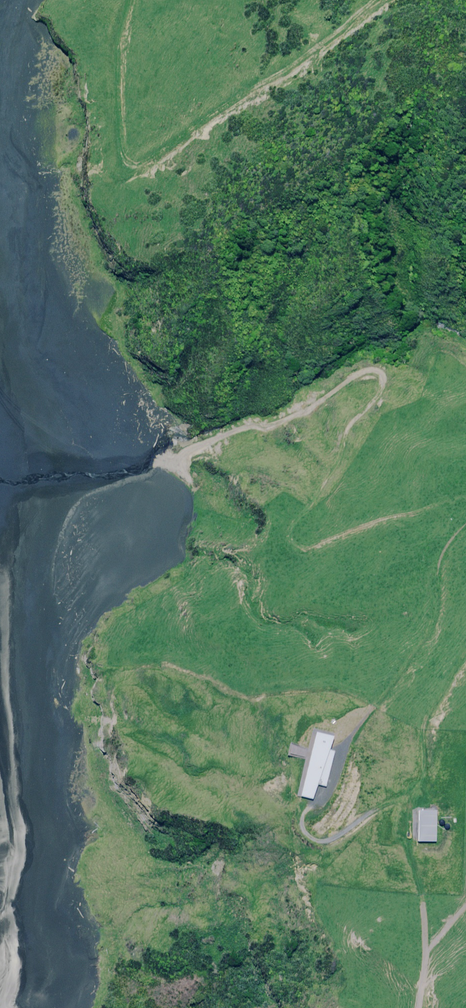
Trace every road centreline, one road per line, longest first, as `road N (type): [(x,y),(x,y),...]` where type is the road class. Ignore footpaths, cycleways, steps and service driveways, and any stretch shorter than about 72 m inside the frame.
road 1 (track): [(174,488),(205,472),(294,391),(341,397),(355,442),(290,520),(288,564),(299,580),(401,538),(465,548)]
road 2 (track): [(353,0),(250,98),(154,167)]
road 3 (track): [(465,682),(432,757),(443,803),(465,836)]
road 4 (track): [(465,892),(447,947),(424,969),(410,1007)]

